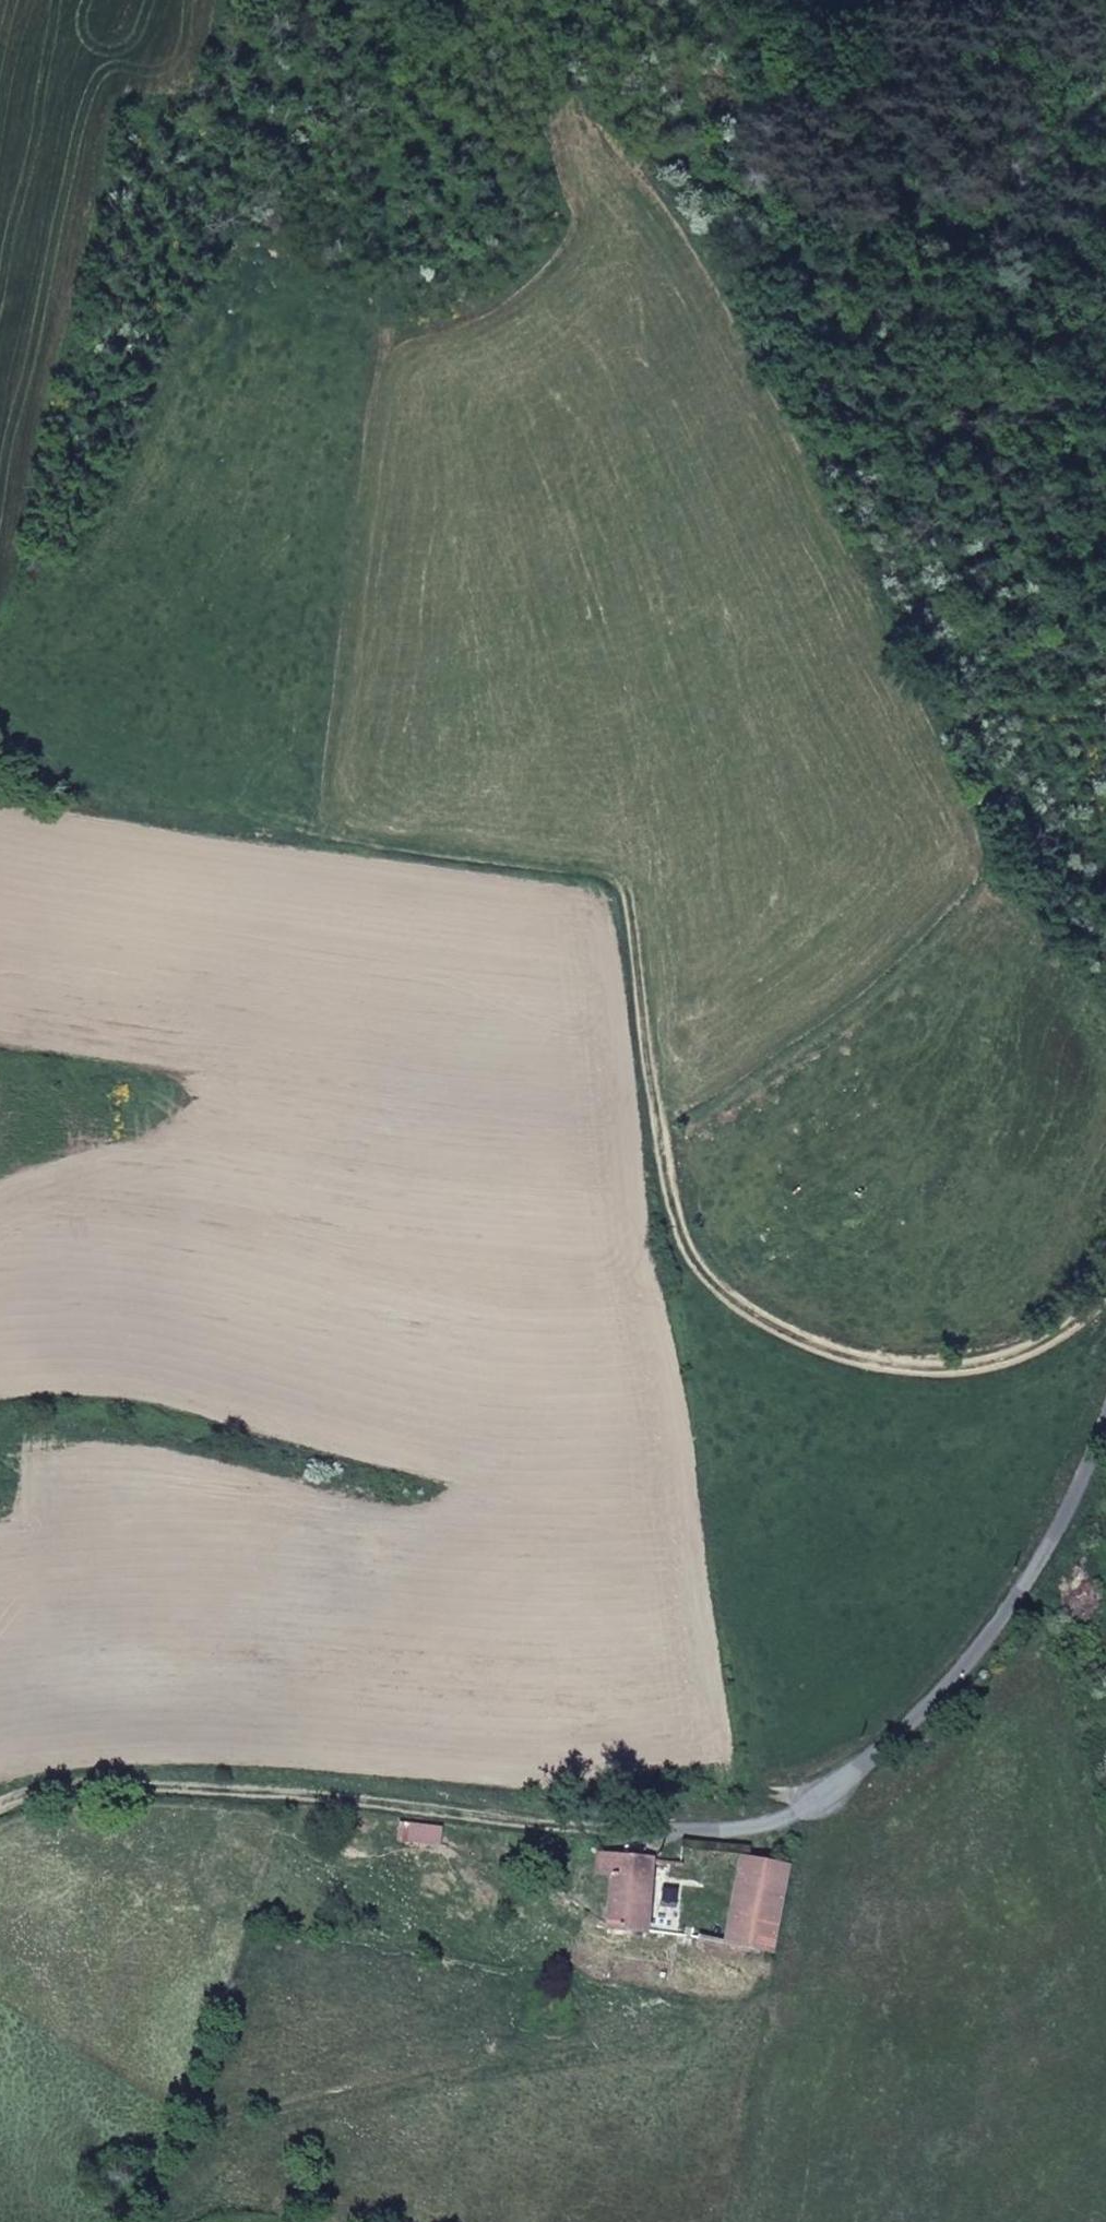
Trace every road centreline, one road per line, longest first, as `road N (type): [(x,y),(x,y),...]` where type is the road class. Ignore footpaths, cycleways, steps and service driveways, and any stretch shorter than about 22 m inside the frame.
road 1 (track): [(0,1805),(78,1789),(217,1784),(371,1791),(653,1824)]
road 2 (unclassified): [(653,1824),(774,1822),(878,1770),(988,1649),(1090,1474),(1105,1423)]

